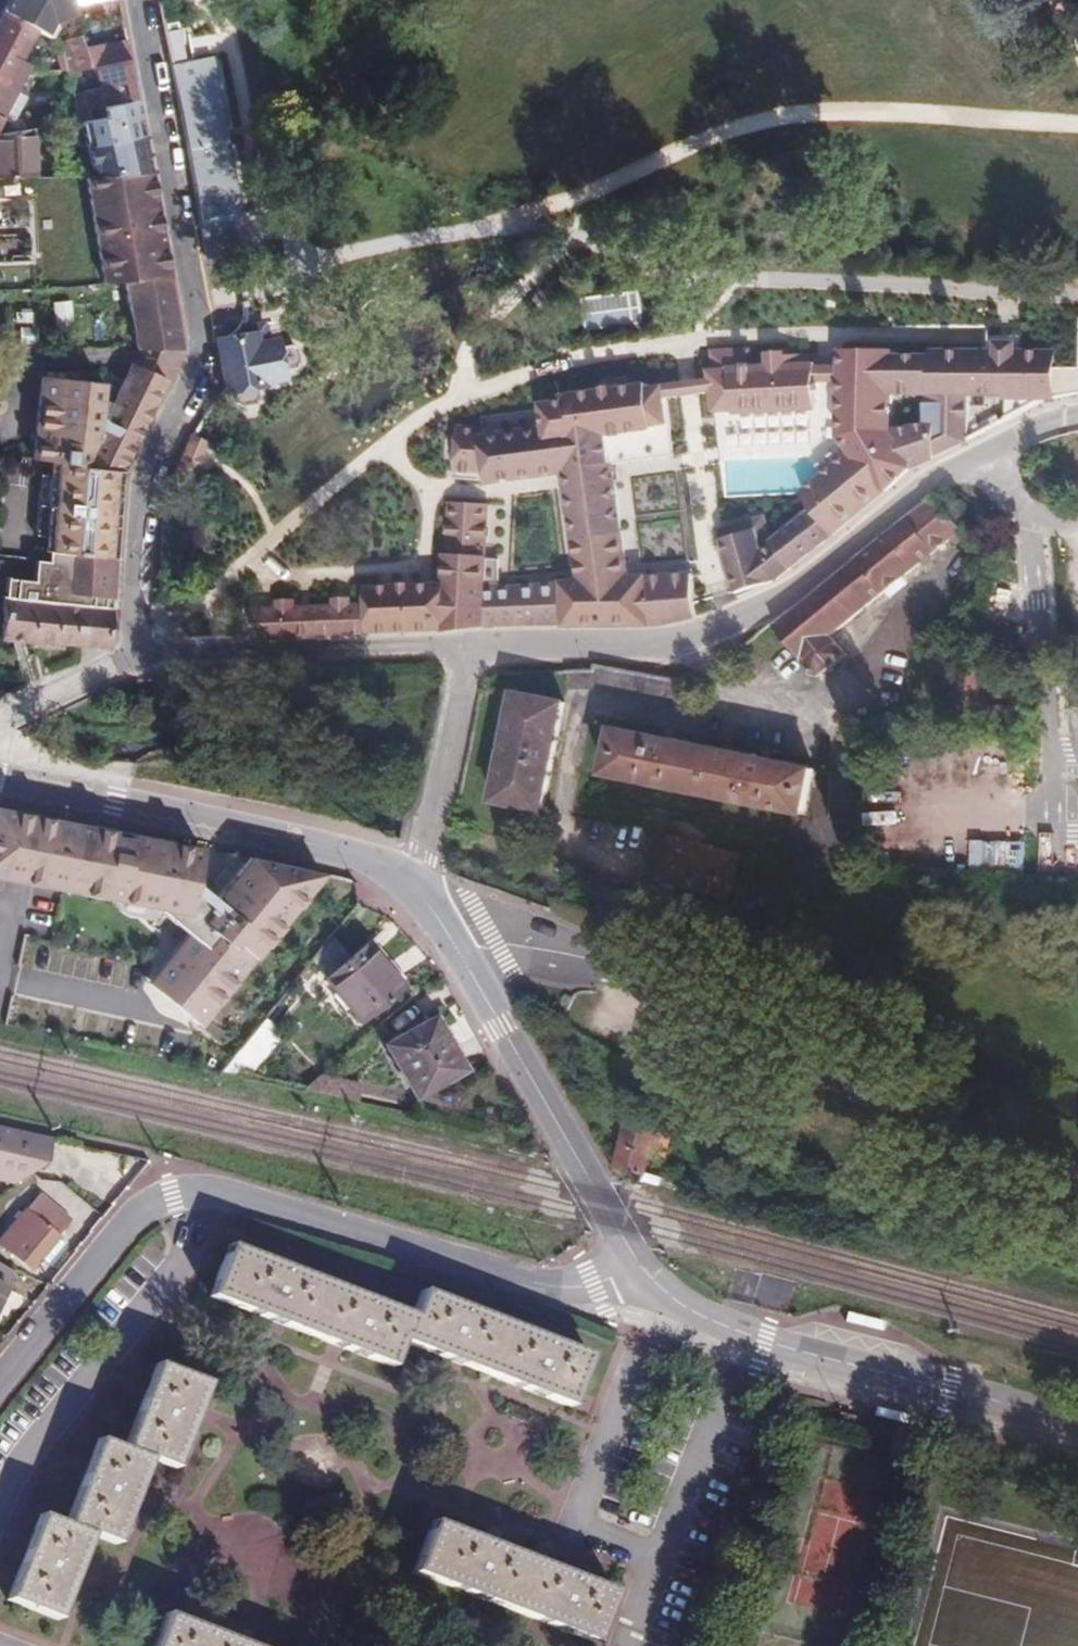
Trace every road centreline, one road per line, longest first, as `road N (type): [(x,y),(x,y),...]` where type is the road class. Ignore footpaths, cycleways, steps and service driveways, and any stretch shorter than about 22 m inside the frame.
road 1 (residential): [(0,1380),(136,1214),(207,1189),(551,1284),(594,1284),(637,1267)]
road 2 (unclassified): [(135,0),(201,360),(136,511),(134,664)]
road 3 (residential): [(473,657),(691,648),(787,597),(948,469),(1041,422),(1077,415)]
road 4 (tertiary): [(409,884),(460,952),(637,1267)]
road 5 (tertiary): [(0,783),(293,840),(371,863),(409,884)]
road 6 (tertiary): [(1077,1421),(741,1335)]
road 7 (residential): [(134,664),(473,657)]
road 8 (residential): [(661,1549),(588,1524),(582,1502),(665,1293)]
road 9 (residential): [(0,1504),(16,1469),(183,1254)]
road 10 (residential): [(409,884),(473,657)]
road 11 (residential): [(741,1335),(661,1549)]
road 12 (residential): [(0,712),(134,664)]

